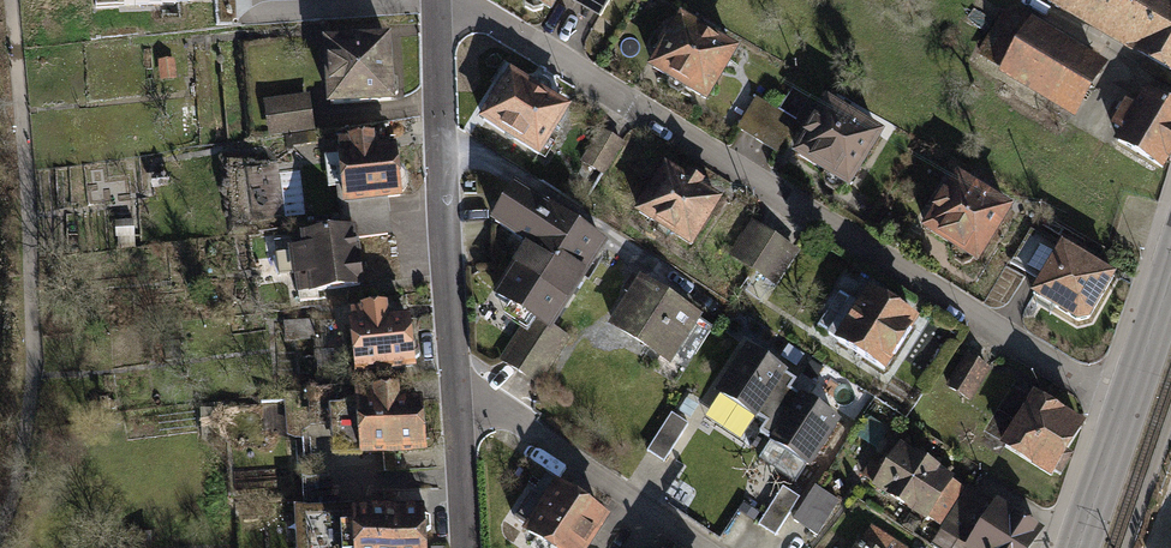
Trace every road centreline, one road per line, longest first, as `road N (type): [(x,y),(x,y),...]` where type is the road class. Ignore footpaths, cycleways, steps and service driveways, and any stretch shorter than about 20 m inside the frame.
road 1 (residential): [(454,0),(1130,400)]
road 2 (residential): [(455,391),(431,0)]
road 3 (residential): [(702,547),(474,390),(455,391)]
road 4 (secondary): [(1077,547),(1130,400)]
road 5 (residential): [(464,547),(455,391)]
road 6 (secondary): [(1130,400),(1170,279)]

